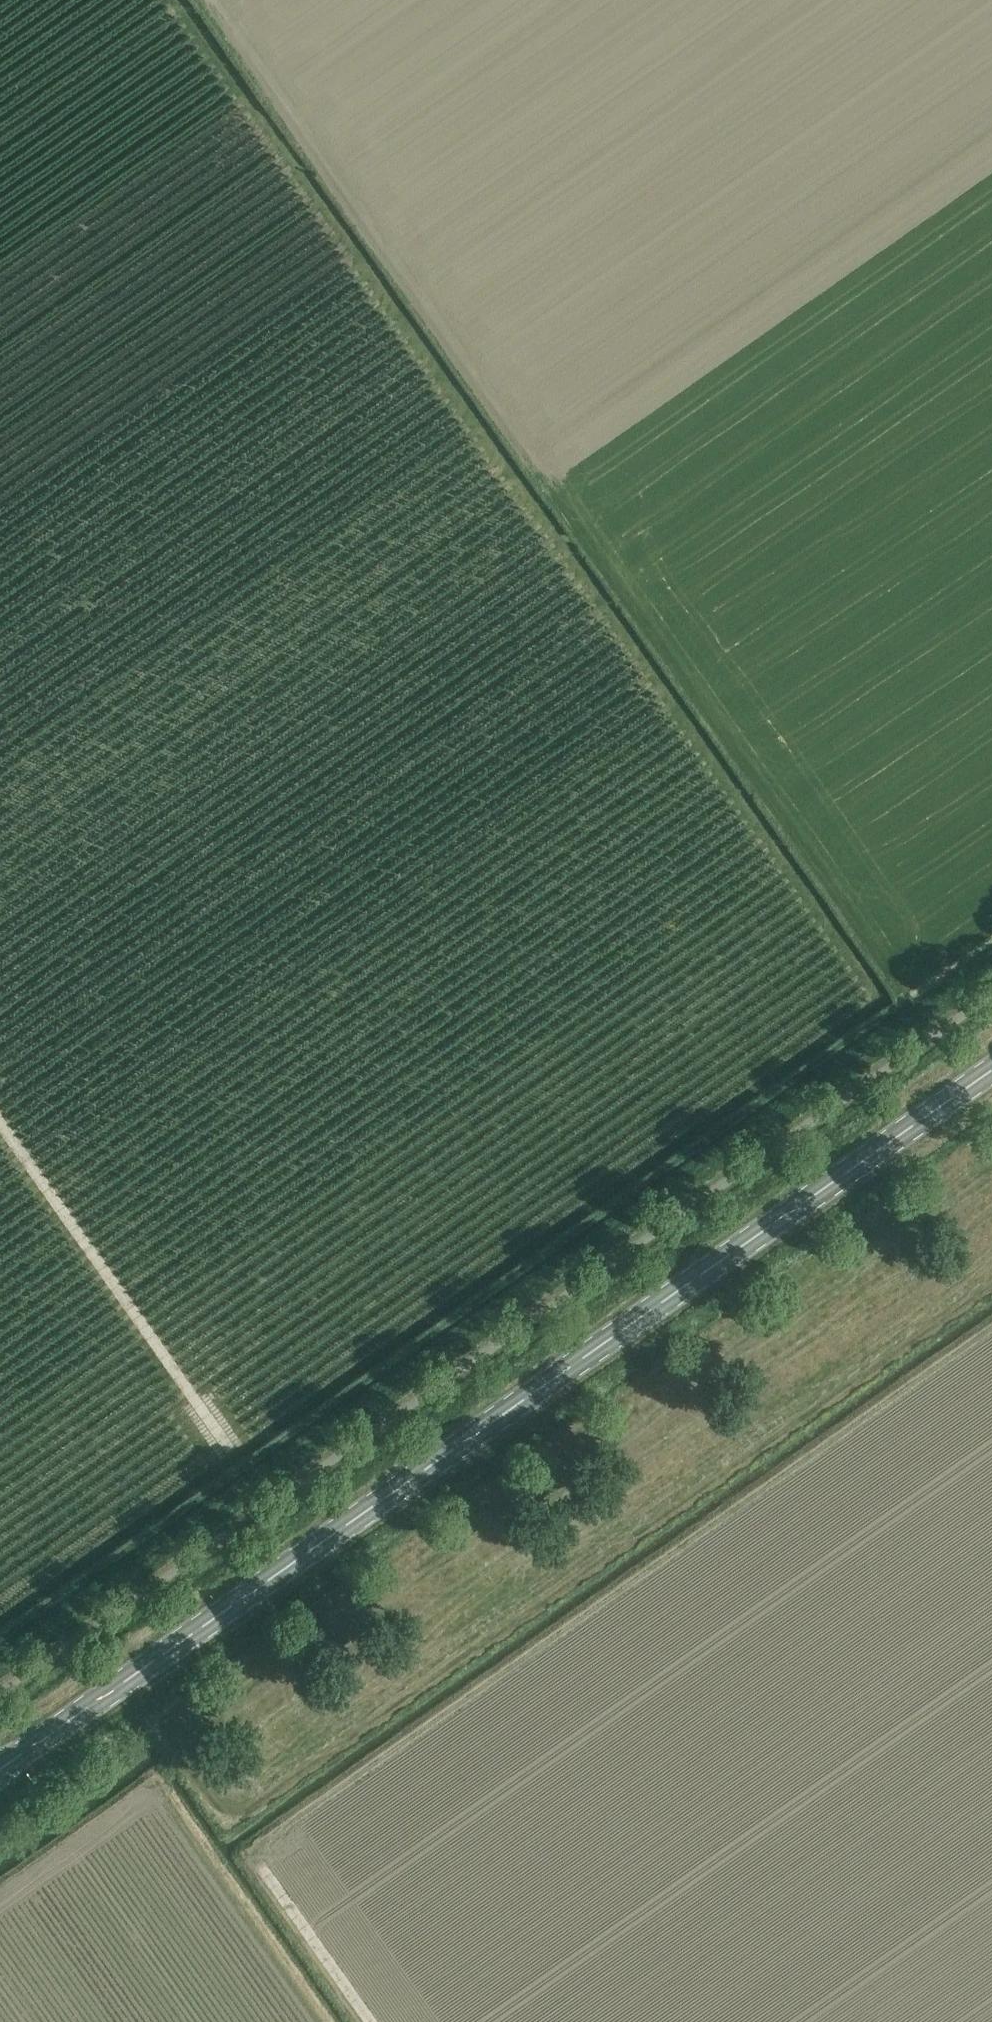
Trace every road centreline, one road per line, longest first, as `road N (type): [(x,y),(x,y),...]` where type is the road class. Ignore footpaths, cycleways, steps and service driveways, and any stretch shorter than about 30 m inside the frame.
road 1 (secondary): [(0,1767),(991,1073)]
road 2 (track): [(251,1855),(369,2021)]

